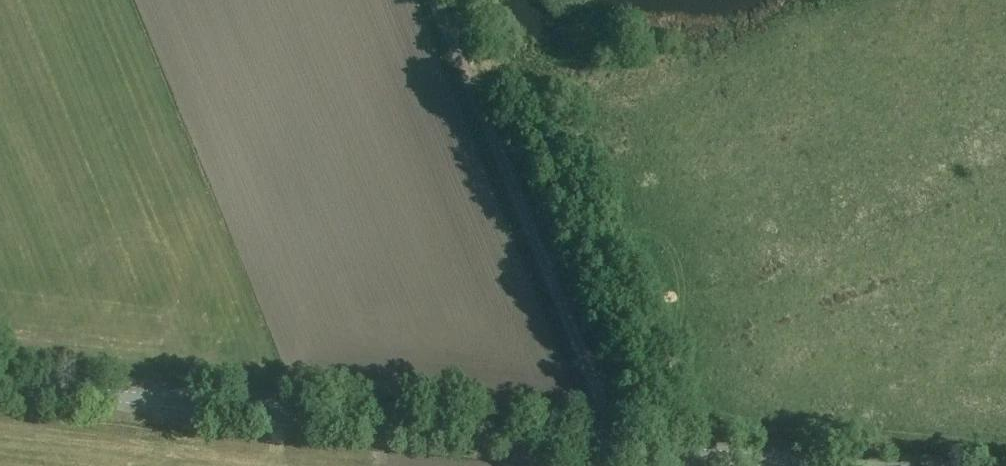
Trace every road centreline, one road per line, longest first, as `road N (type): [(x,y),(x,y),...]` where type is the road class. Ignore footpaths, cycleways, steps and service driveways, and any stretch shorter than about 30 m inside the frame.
road 1 (tertiary): [(620,444),(0,381)]
road 2 (unclassified): [(620,444),(437,0)]
road 3 (tertiary): [(830,465),(620,444)]

